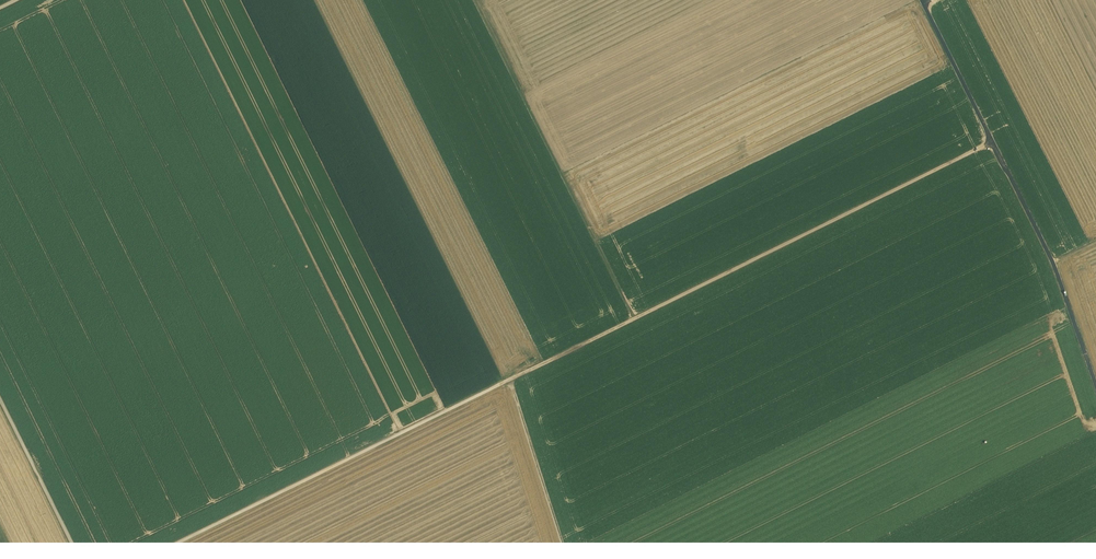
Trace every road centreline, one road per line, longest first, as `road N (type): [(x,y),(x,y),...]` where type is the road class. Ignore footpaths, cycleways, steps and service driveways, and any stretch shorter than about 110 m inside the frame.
road 1 (track): [(154,558),(991,141)]
road 2 (track): [(924,3),(1053,260),(1095,385)]
road 3 (track): [(477,0),(637,322)]
road 4 (track): [(569,558),(514,383)]
road 5 (track): [(0,395),(82,558)]

